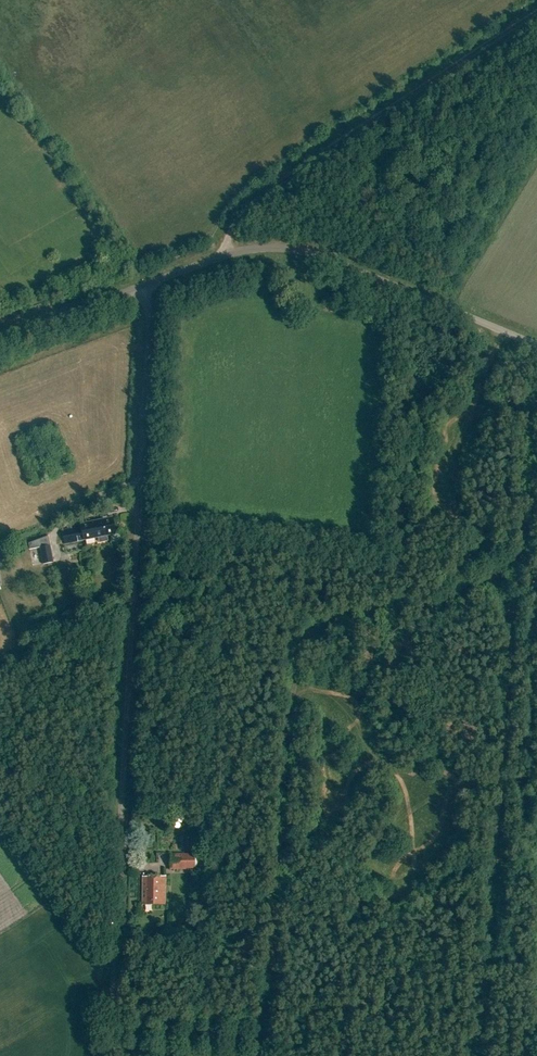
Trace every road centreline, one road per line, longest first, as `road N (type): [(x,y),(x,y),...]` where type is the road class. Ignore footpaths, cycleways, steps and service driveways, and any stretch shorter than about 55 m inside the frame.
road 1 (unclassified): [(107,1055),(149,319),(141,287)]
road 2 (unclassified): [(141,287),(227,255),(277,248),(315,254),(536,346)]
road 3 (track): [(536,13),(264,196),(239,218),(227,255)]
road 4 (unclassified): [(0,340),(141,287)]

